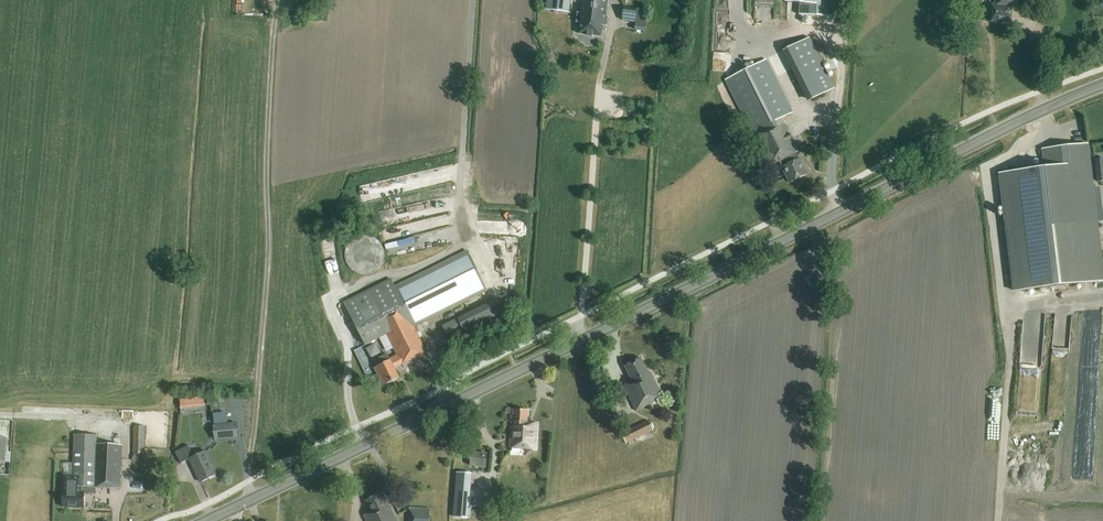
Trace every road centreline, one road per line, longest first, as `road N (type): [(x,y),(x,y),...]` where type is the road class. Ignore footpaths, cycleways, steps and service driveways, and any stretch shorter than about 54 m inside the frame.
road 1 (tertiary): [(203,520),(1102,86)]
road 2 (track): [(588,333),(582,314),(599,83),(612,24)]

